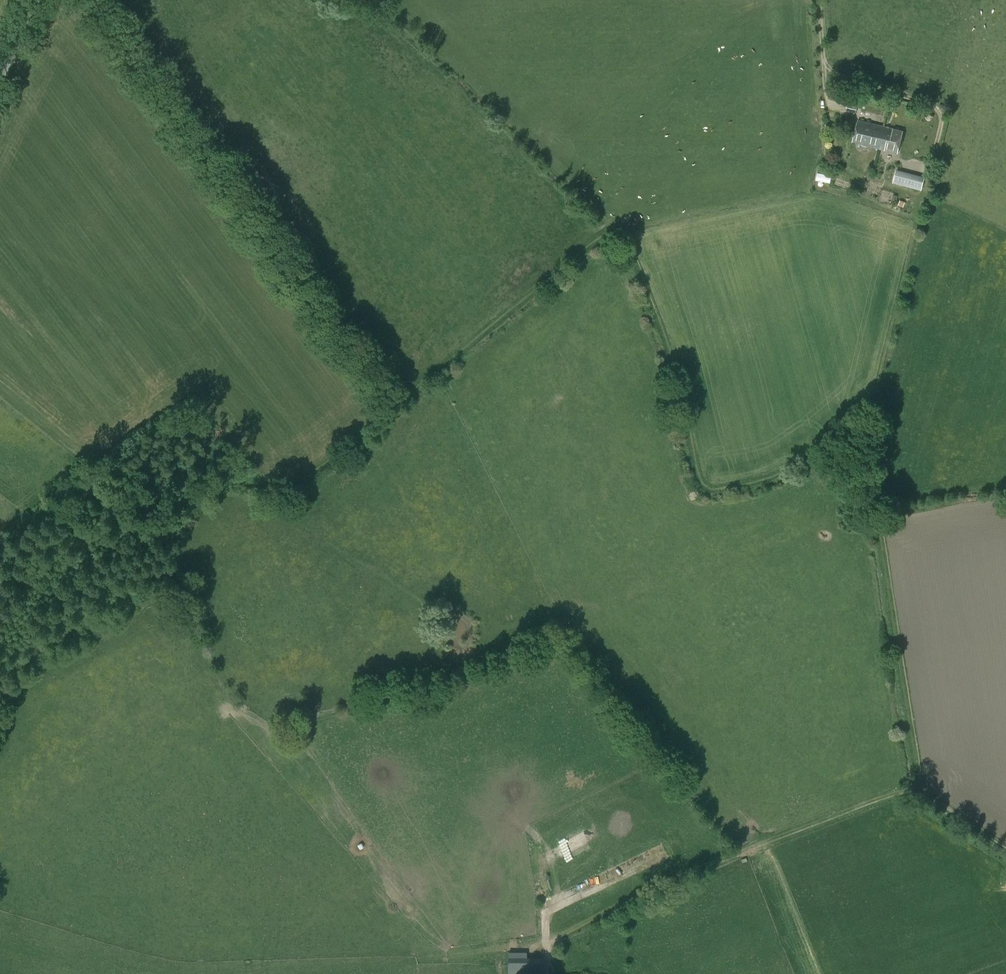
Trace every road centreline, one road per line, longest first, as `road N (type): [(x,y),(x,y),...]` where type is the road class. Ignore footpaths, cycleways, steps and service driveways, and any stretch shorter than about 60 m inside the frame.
road 1 (track): [(388,405),(102,0)]
road 2 (track): [(919,788),(770,840),(566,933)]

